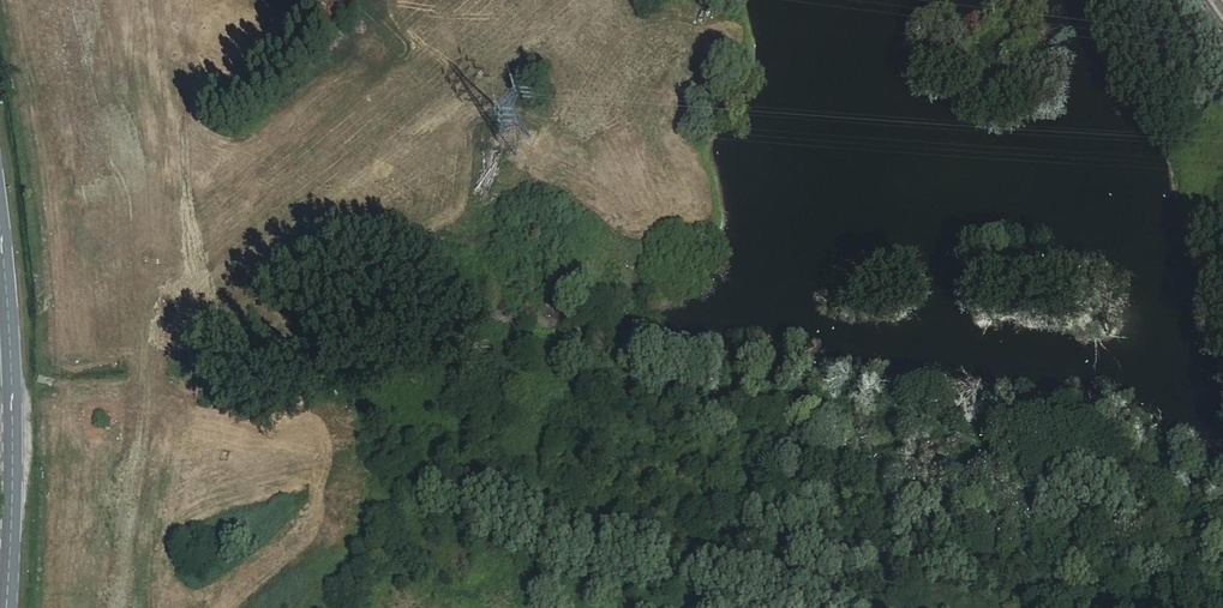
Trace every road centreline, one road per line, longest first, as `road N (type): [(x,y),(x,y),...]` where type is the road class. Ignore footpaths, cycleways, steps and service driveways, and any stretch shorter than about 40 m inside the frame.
road 1 (secondary): [(0,243),(12,351),(2,607)]

